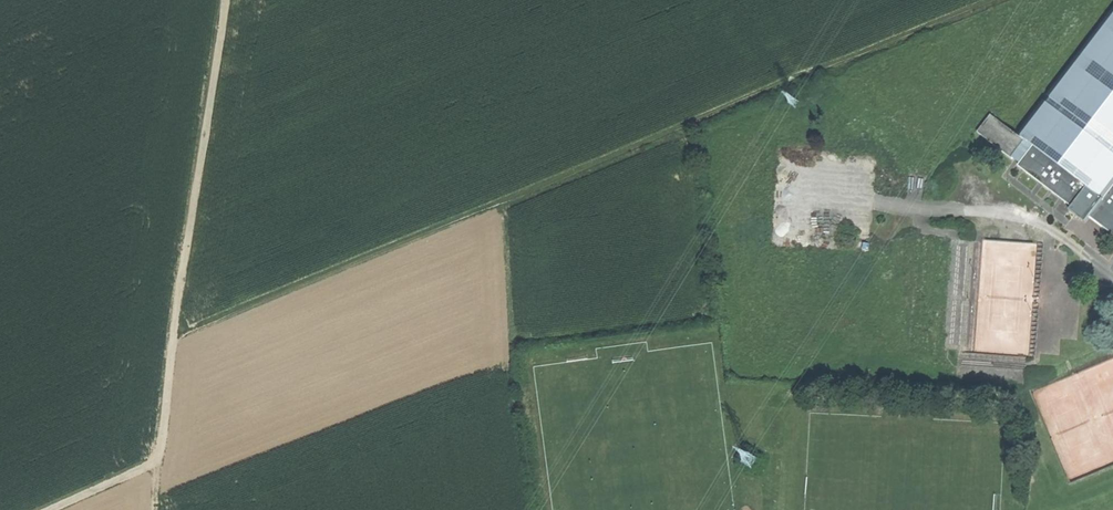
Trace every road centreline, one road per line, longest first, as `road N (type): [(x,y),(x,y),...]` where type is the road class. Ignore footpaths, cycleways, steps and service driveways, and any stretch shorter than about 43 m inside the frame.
road 1 (track): [(174,343),(808,81)]
road 2 (track): [(227,0),(155,461),(155,509)]
road 3 (track): [(1001,0),(808,81)]

